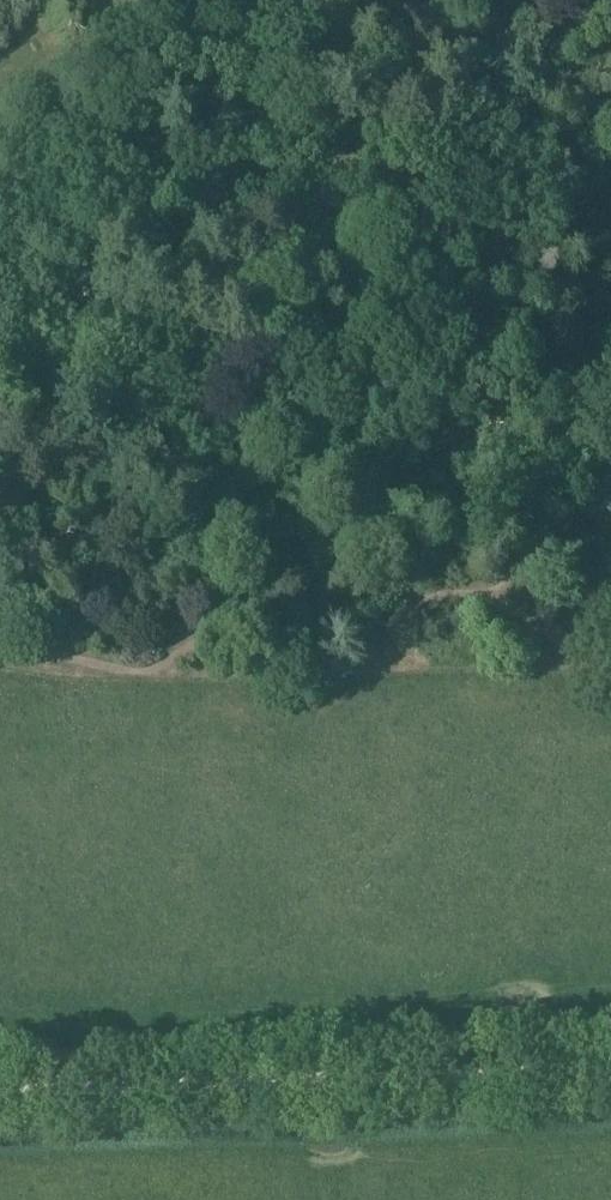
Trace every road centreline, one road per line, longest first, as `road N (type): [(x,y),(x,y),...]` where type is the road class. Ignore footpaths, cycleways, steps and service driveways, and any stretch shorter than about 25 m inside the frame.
road 1 (track): [(0,1090),(610,1068)]

